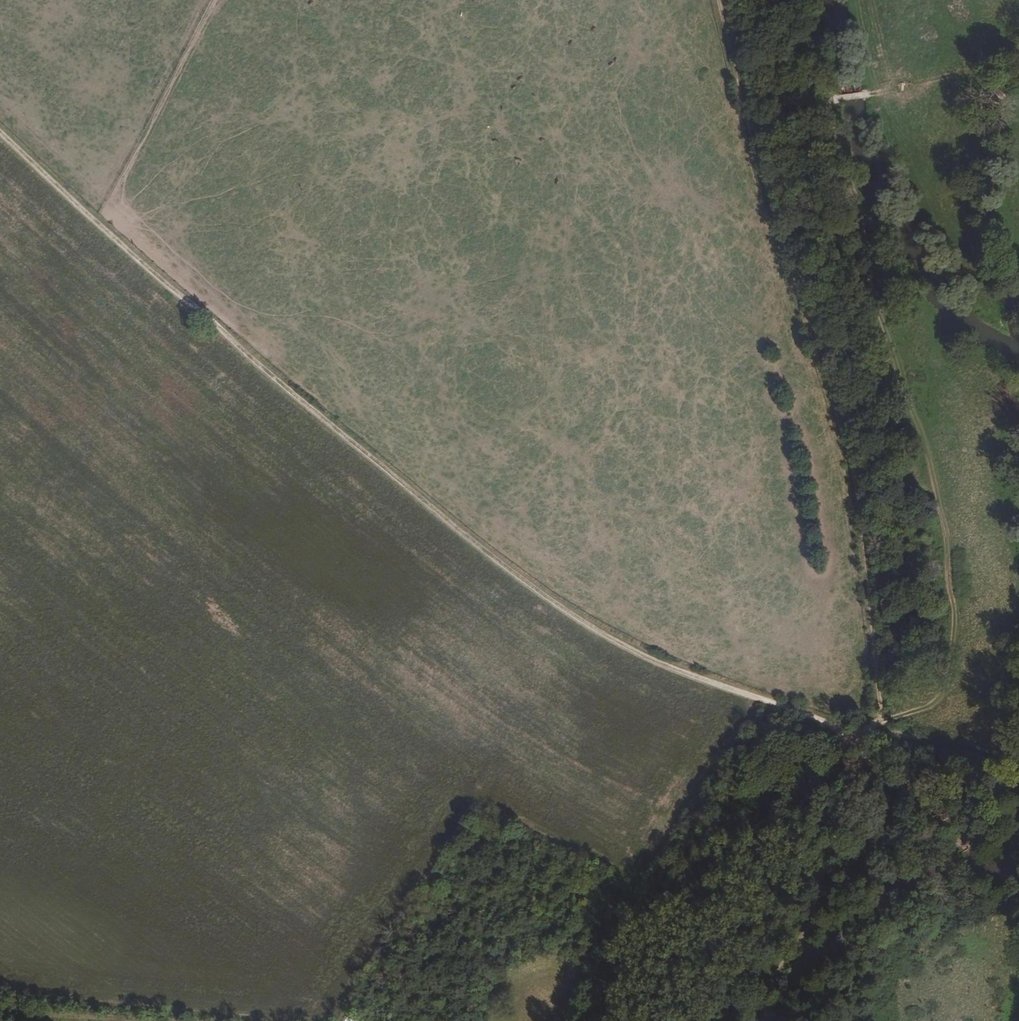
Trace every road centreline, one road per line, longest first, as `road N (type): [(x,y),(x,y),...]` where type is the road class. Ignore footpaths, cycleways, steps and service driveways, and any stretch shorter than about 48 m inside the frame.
road 1 (track): [(0,133),(221,333),(573,616),(681,672),(903,742)]
road 2 (track): [(903,742),(1018,773)]

